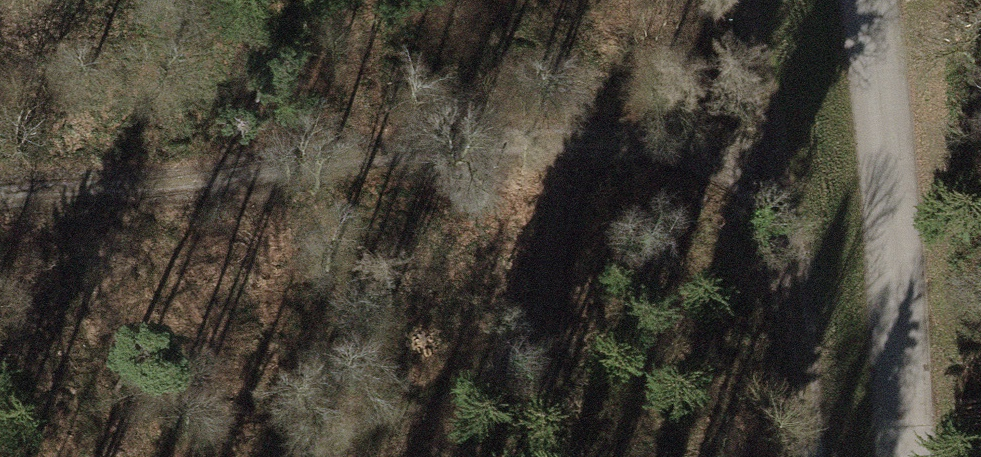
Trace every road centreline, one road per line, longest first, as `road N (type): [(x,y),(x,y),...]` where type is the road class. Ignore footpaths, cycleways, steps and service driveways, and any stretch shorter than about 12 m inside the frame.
road 1 (track): [(0,191),(257,174),(600,133)]
road 2 (track): [(807,456),(780,149),(742,0)]
road 3 (unclassified): [(861,0),(886,194),(892,456)]
road 4 (track): [(288,456),(399,393),(600,133)]
road 5 (track): [(600,133),(780,149)]

